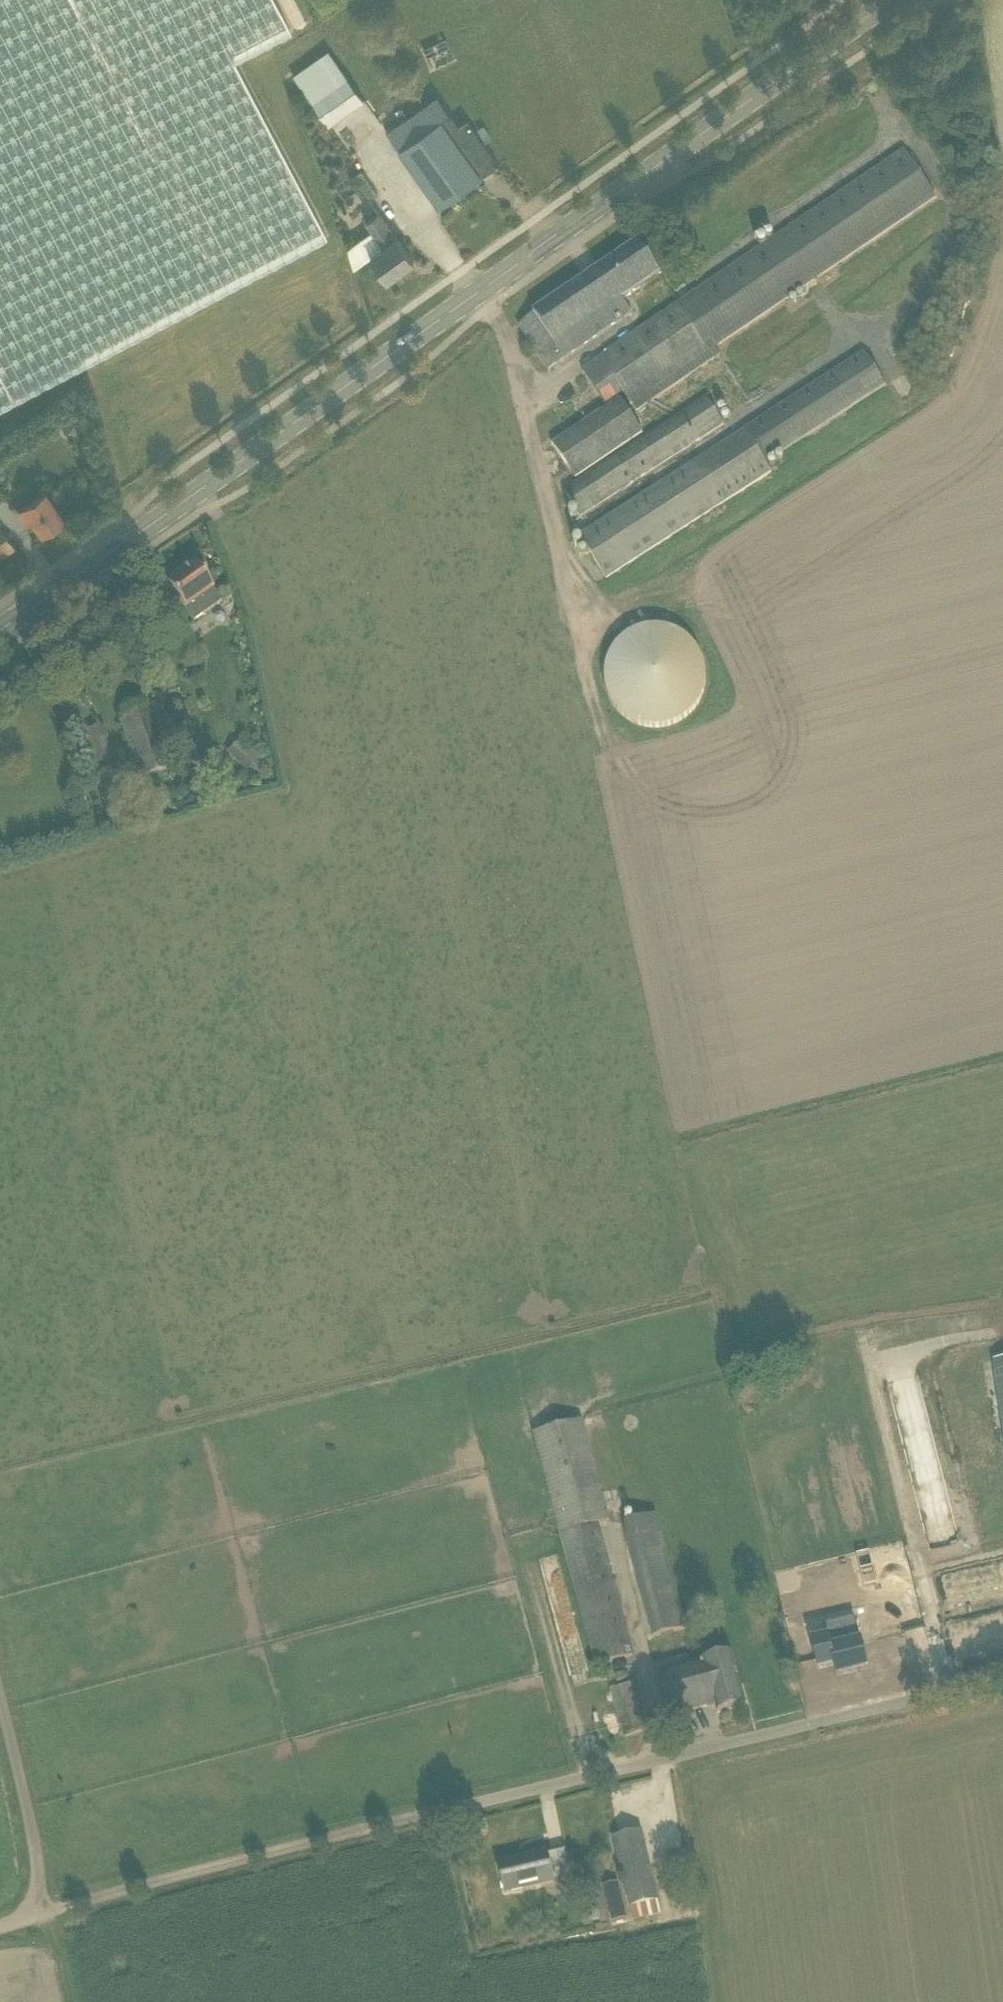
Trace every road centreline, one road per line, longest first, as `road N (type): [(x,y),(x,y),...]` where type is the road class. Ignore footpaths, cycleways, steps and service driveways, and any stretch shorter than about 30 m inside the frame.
road 1 (tertiary): [(0,631),(891,0)]
road 2 (unclassified): [(450,1808),(1002,1684)]
road 3 (track): [(48,1914),(450,1808)]
road 4 (track): [(48,1914),(0,1710)]

